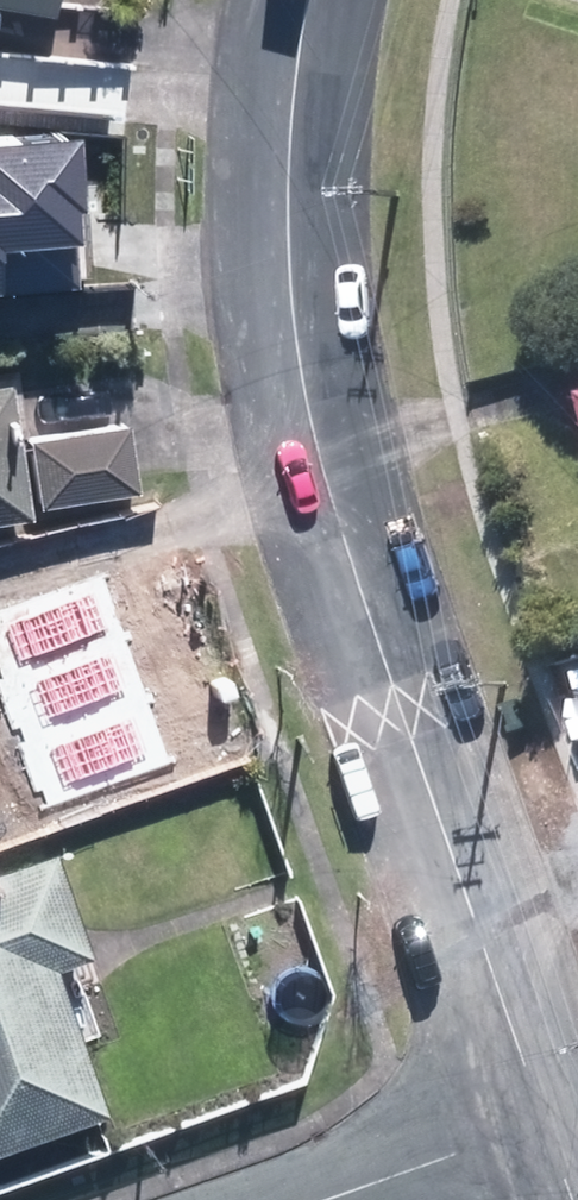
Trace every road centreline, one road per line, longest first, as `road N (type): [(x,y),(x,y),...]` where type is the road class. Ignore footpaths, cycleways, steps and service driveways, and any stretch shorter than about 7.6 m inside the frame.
road 1 (tertiary): [(309,0),(286,160),(292,332),(308,409),(394,701),(544,1123)]
road 2 (residential): [(324,1199),(544,1123)]

